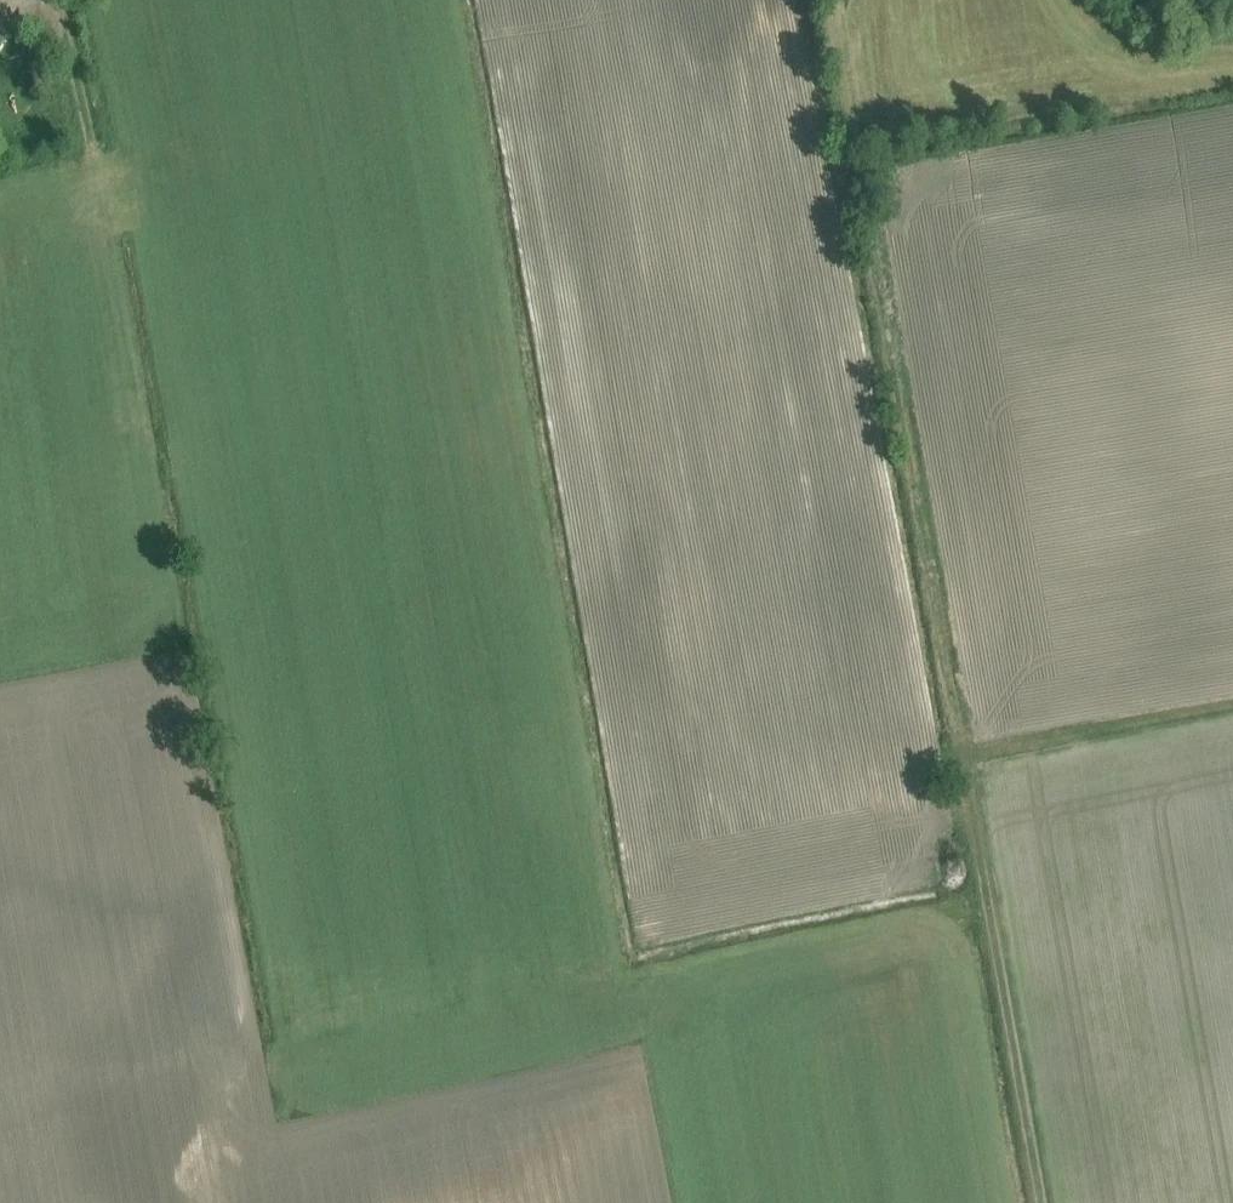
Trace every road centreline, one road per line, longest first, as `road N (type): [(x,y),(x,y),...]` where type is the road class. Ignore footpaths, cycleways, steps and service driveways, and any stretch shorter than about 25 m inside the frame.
road 1 (track): [(830,0),(1046,1202)]
road 2 (track): [(57,0),(247,1028)]

